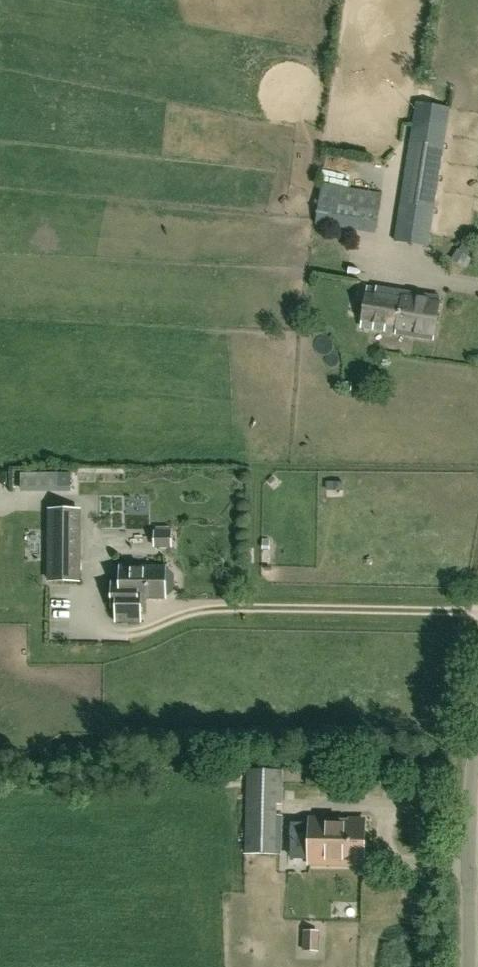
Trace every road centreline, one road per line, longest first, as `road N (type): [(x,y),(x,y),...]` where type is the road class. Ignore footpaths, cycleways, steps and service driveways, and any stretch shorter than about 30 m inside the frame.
road 1 (unclassified): [(473,966),(477,775)]

